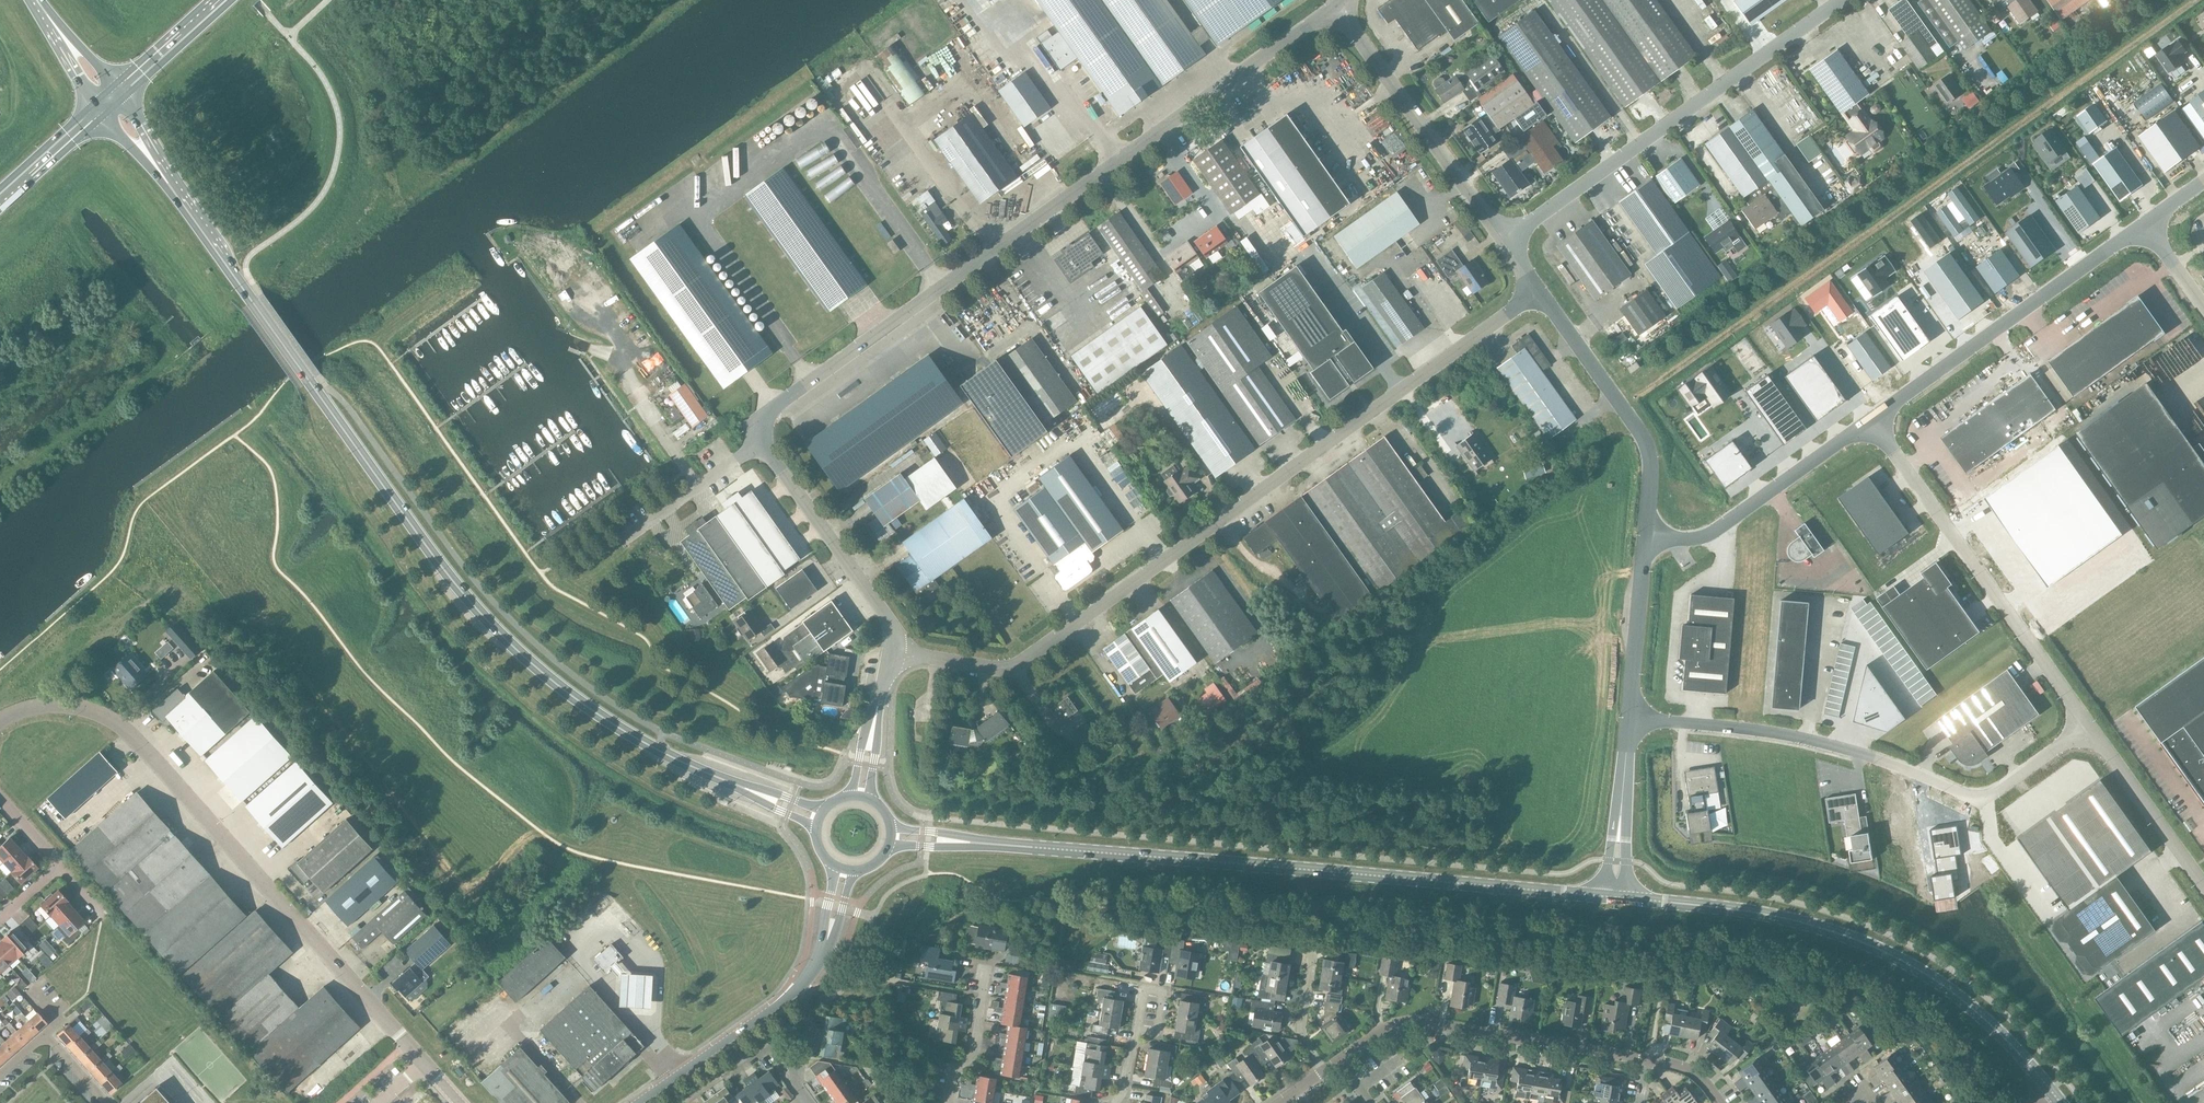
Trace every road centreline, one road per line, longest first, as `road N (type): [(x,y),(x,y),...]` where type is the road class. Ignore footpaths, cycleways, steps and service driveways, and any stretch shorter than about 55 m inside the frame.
road 1 (secondary): [(761,795),(589,708),(489,624),(147,152)]
road 2 (unclassified): [(892,653),(999,671),(1021,666),(1538,293)]
road 3 (unclassified): [(762,445),(769,411),(1337,5)]
road 4 (secondary): [(1606,896),(952,841)]
road 5 (unclassified): [(457,1102),(115,721),(48,705),(0,722)]
road 6 (unclassified): [(2087,724),(1983,802),(1800,737),(1629,716)]
road 7 (secondary): [(2049,1091),(1986,1020),(1936,979),(1873,948),(1780,918),(1625,897)]
road 8 (unclassified): [(1503,240),(1830,0)]
road 9 (unclassified): [(2087,724),(1869,421)]
road 10 (unclassified): [(1869,421),(2144,228)]
road 11 (residential): [(1648,1060),(1421,1022),(1392,1026),(1338,1062)]
road 12 (unclassified): [(1337,5),(1503,240)]
road 13 (unclassified): [(1538,293),(1643,437),(1651,467),(1646,539)]
road 14 (unclassified): [(1646,539),(1689,543),(1705,536),(1869,421)]
road 15 (tertiary): [(640,1102),(807,979),(828,937)]
road 16 (unclassified): [(892,653),(885,612),(762,445)]
road 17 (unclassified): [(2203,889),(2087,724)]
road 18 (unclassified): [(1646,539),(1629,716)]
road 19 (unclassified): [(625,540),(762,445)]
road 20 (residential): [(946,1102),(951,1073),(975,1052),(986,969)]
road 21 (residential): [(0,1074),(44,1039),(106,1102)]
road 22 (trunk): [(119,92),(221,0)]
road 23 (trunk): [(0,201),(99,110)]
road 24 (residential): [(1323,1072),(1300,1031),(1315,950)]

